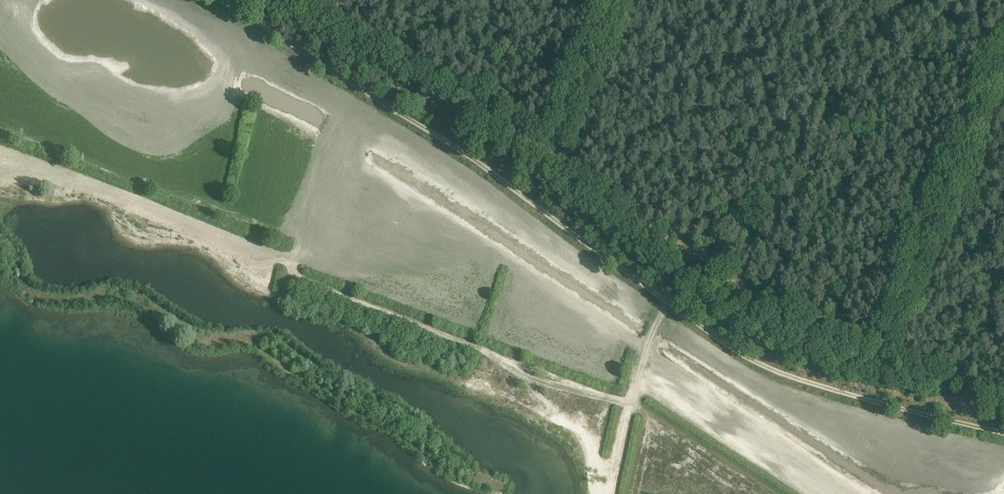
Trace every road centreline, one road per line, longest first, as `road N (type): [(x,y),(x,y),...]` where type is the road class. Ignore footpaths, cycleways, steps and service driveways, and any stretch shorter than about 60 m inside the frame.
road 1 (track): [(1003,433),(852,396),(753,360),(477,162),(222,0)]
road 2 (track): [(355,0),(382,34),(761,291),(1003,388)]
road 3 (track): [(877,343),(1003,45)]
road 4 (track): [(557,156),(612,0)]

